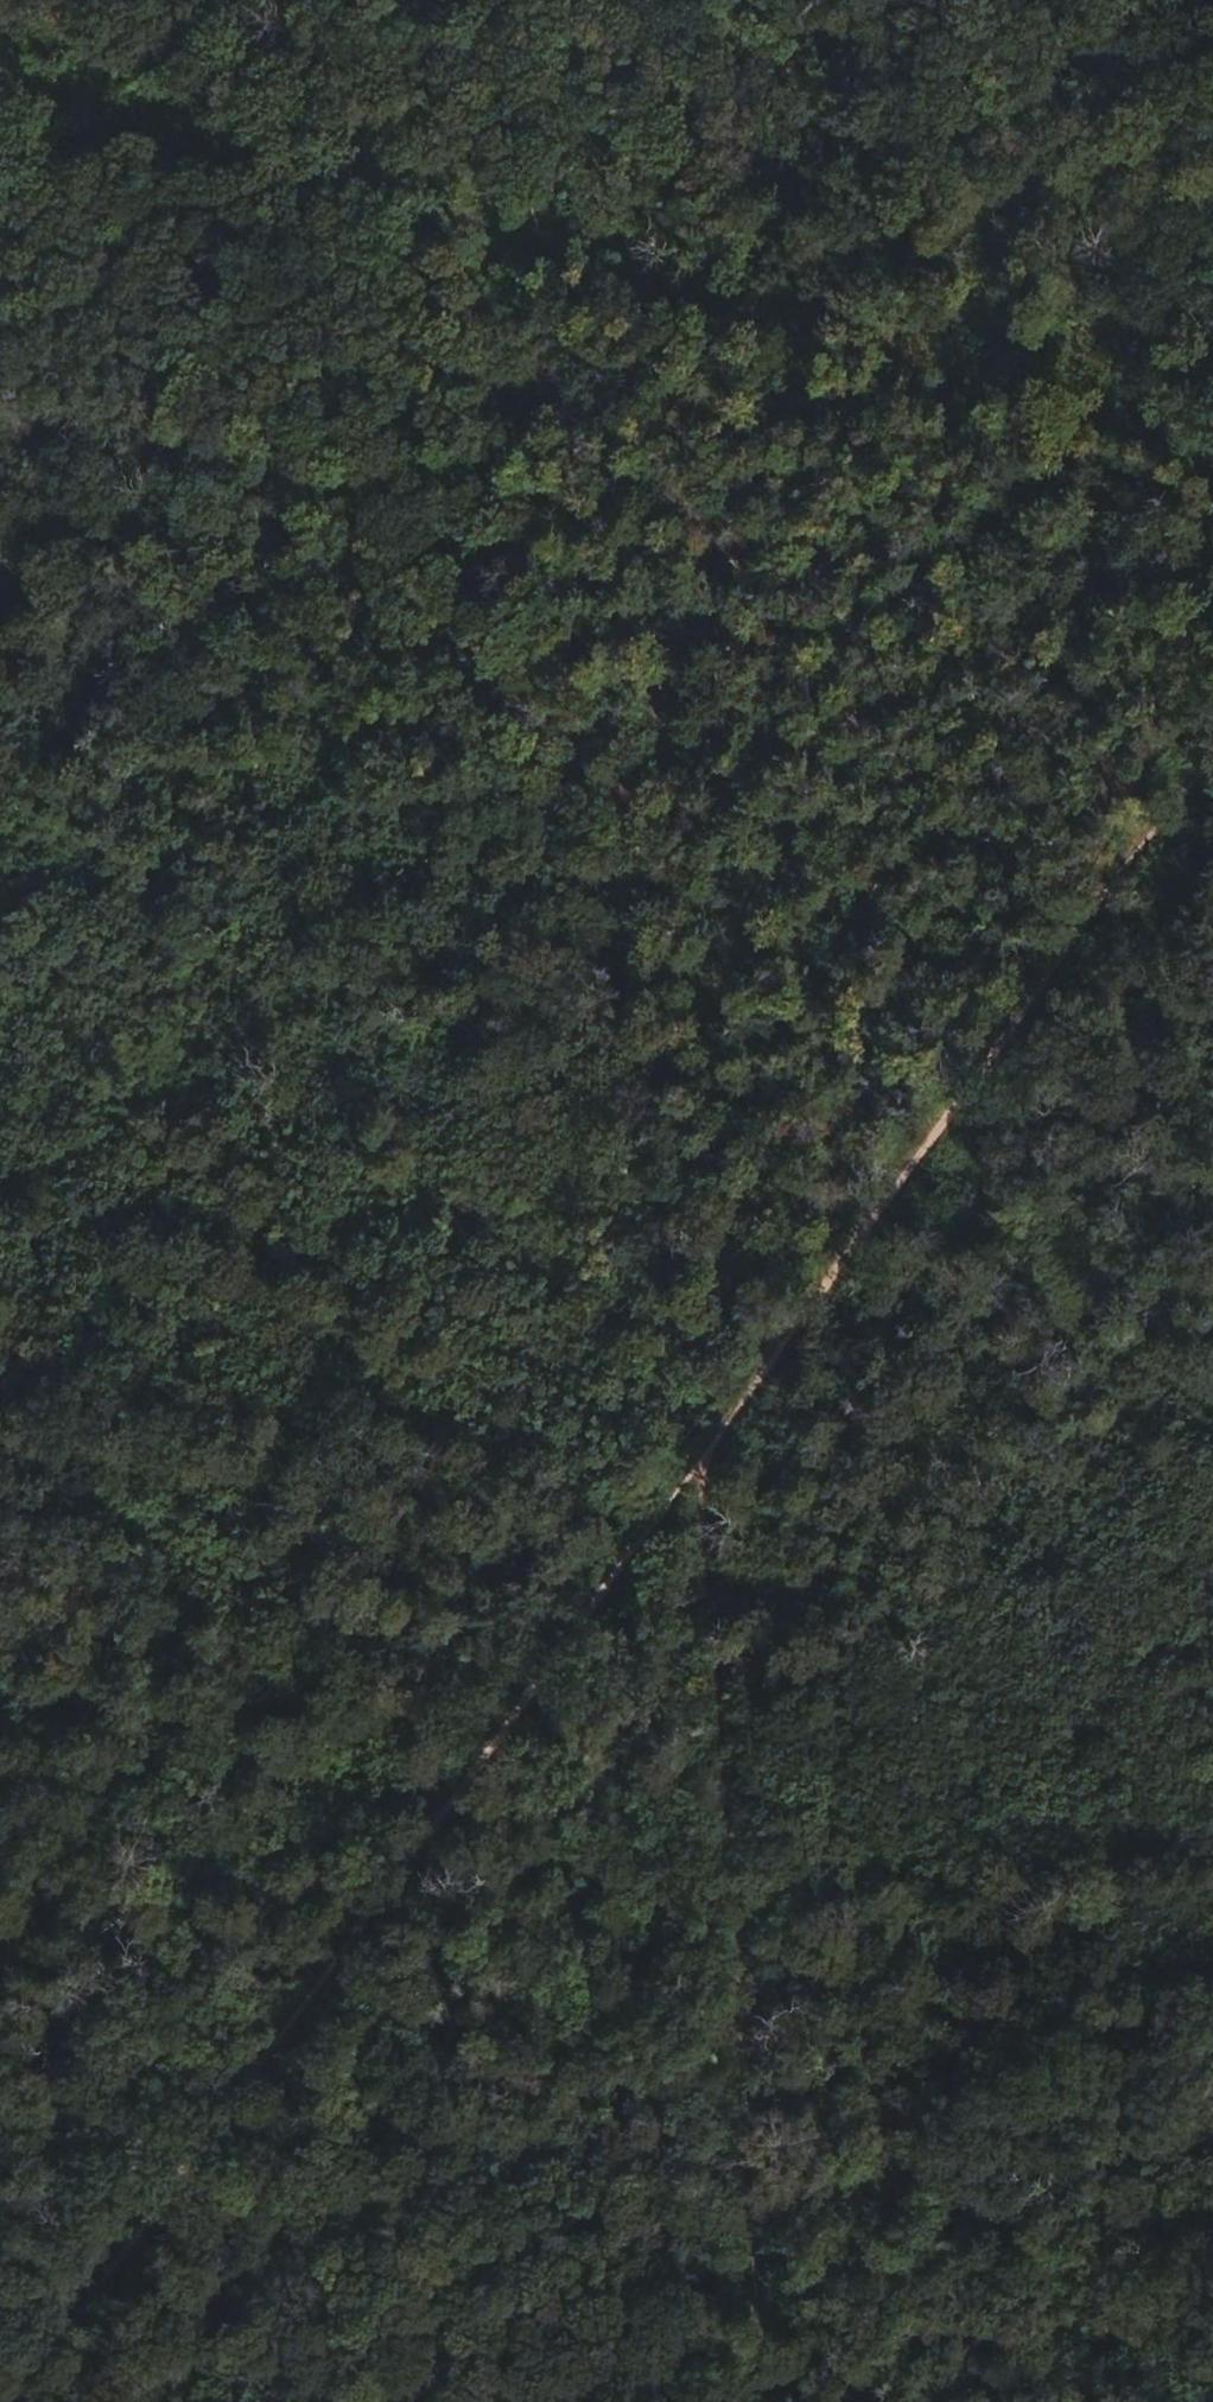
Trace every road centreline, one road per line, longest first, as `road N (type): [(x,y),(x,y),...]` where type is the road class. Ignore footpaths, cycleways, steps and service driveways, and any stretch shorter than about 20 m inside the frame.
road 1 (track): [(1212,438),(0,66)]
road 2 (track): [(709,1428),(770,2401)]
road 3 (track): [(1212,739),(709,1428)]

